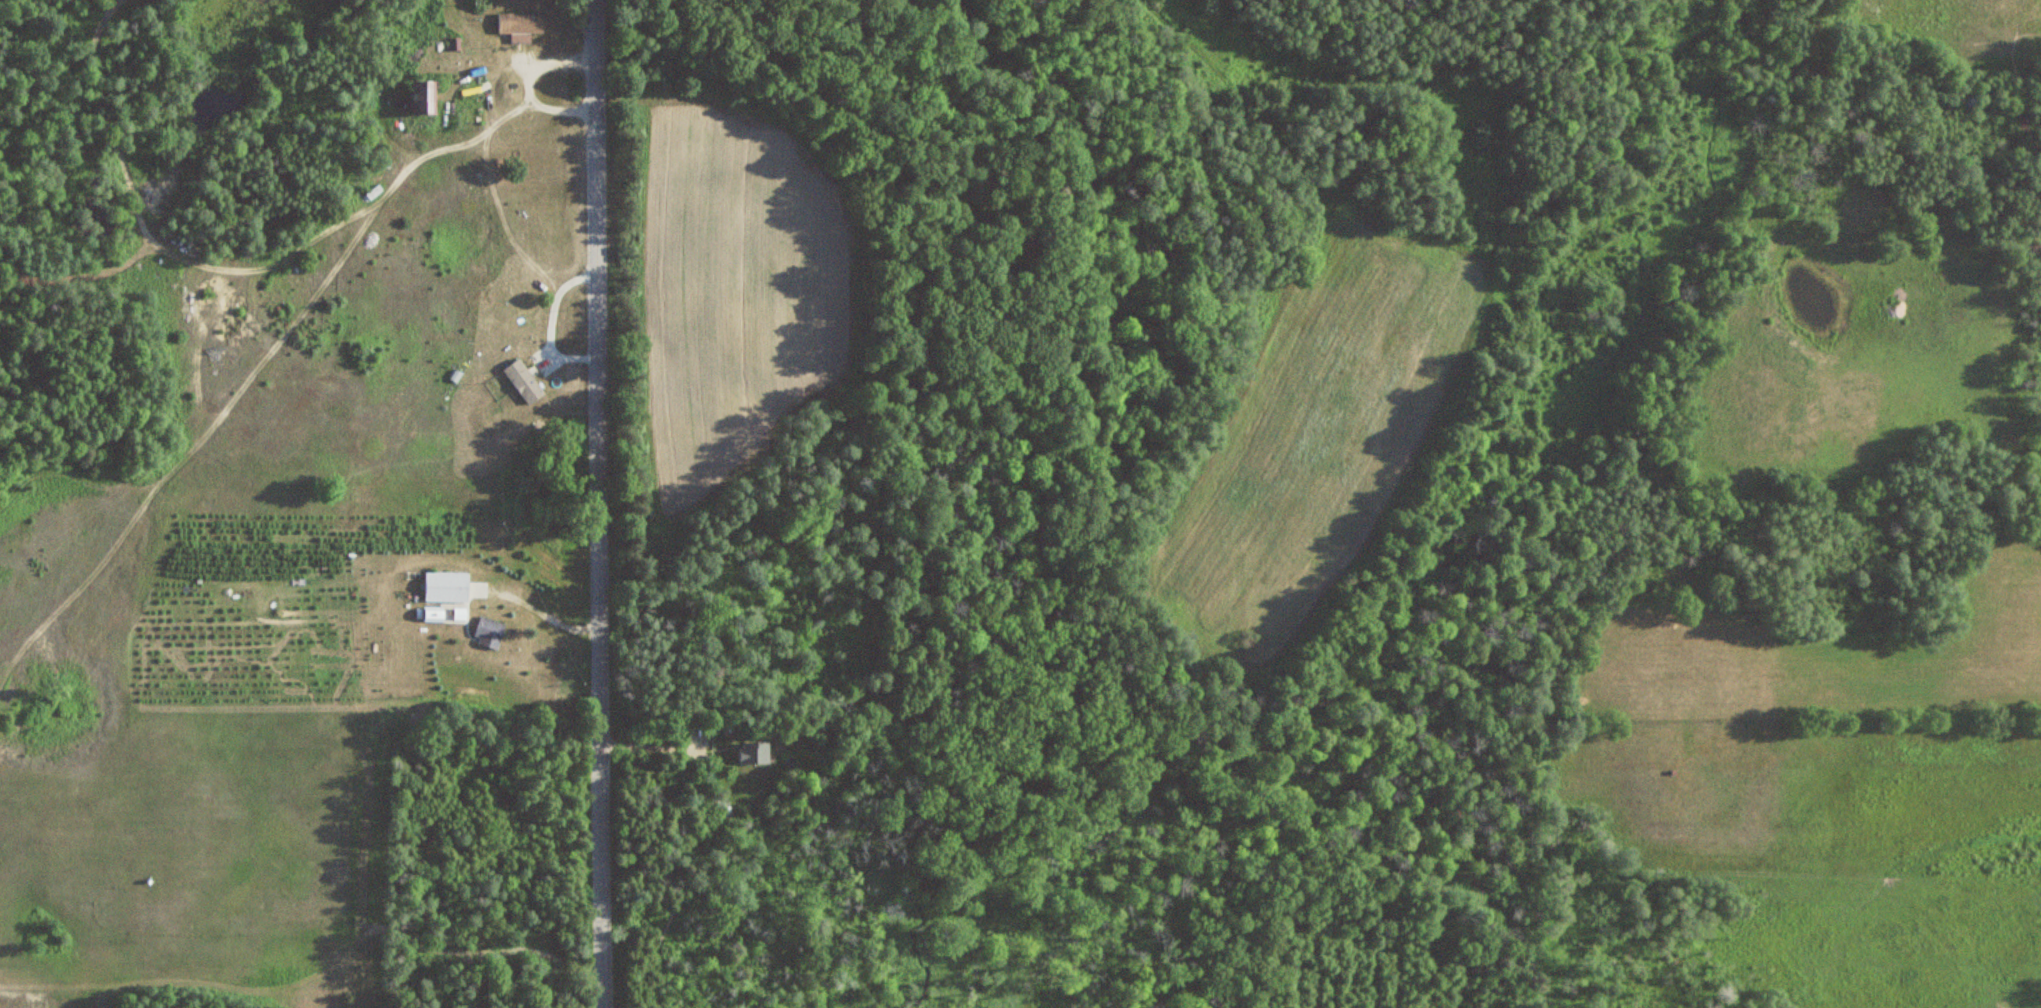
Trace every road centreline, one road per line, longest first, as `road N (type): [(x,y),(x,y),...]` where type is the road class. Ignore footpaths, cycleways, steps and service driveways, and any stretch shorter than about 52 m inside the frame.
road 1 (residential): [(591,1007),(586,0)]

